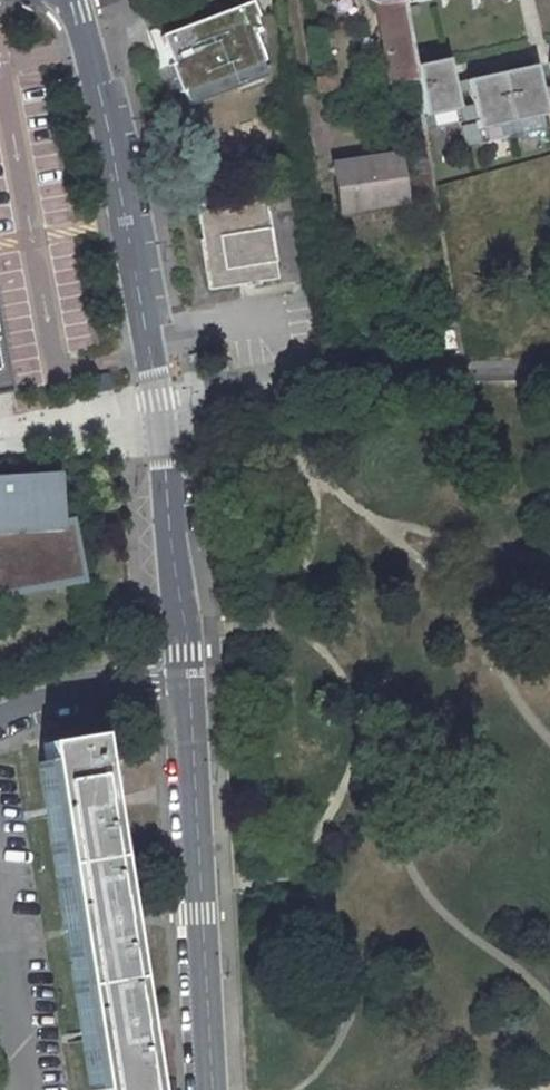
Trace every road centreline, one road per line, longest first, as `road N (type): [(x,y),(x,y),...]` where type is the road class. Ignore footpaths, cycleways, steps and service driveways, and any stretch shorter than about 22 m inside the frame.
road 1 (tertiary): [(71,0),(109,132),(158,390),(187,684)]
road 2 (tertiary): [(187,684),(211,1089)]
road 3 (residential): [(187,684),(62,695),(0,716)]
road 4 (residential): [(0,951),(23,1089)]

